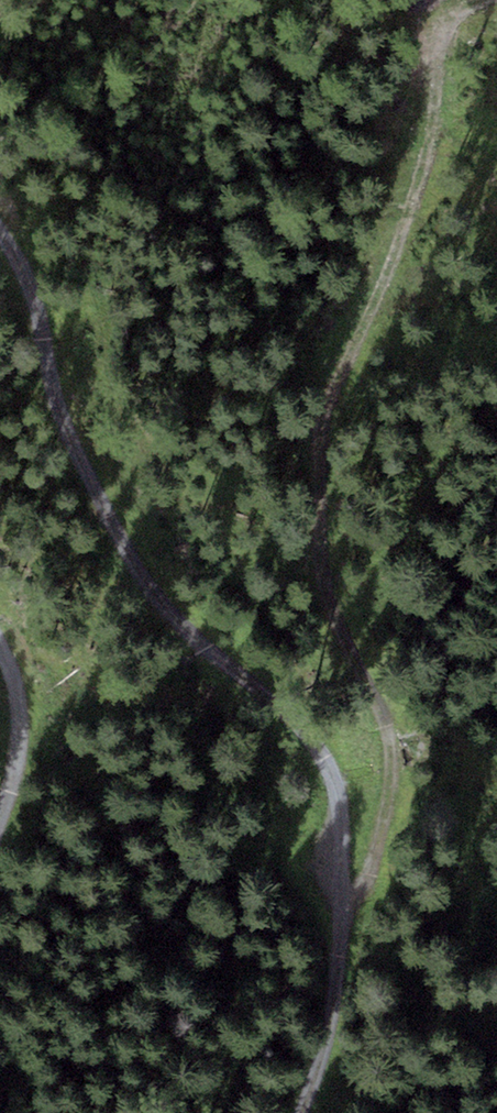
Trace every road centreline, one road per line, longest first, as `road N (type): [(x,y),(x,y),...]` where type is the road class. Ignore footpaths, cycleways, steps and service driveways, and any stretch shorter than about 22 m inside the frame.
road 1 (track): [(304,1112),(326,1044),(341,840),(334,789),(306,737),(170,615),(122,549),(61,424),(36,303),(0,234)]
road 2 (track): [(336,921),(367,880),(391,754),(382,714),(324,584),(324,412),(421,180),(441,37),(479,0)]
road 3 (track): [(0,651),(21,718),(0,814)]

